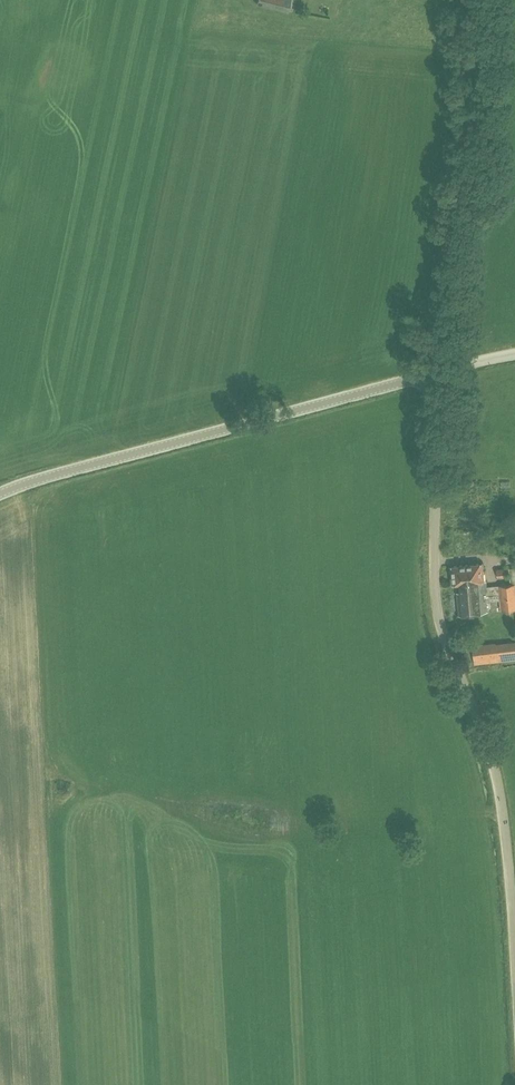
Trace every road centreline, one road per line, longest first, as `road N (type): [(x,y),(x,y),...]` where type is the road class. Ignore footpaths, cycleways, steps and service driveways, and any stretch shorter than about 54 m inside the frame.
road 1 (unclassified): [(514,981),(492,761),(435,597),(435,372)]
road 2 (tertiary): [(0,498),(435,372)]
road 3 (unclassified): [(435,372),(468,154),(468,0)]

